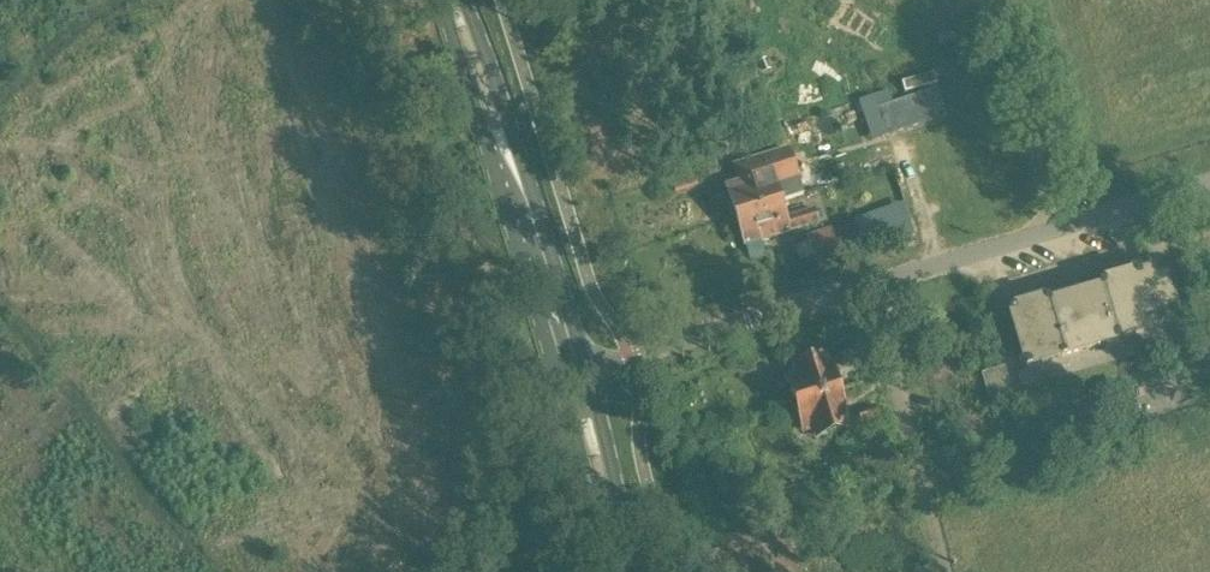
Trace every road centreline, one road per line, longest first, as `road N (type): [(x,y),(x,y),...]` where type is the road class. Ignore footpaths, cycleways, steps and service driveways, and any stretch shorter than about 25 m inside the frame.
road 1 (primary): [(573,376),(454,0)]
road 2 (residential): [(573,376),(864,288)]
road 3 (residential): [(937,571),(864,288)]
road 4 (residential): [(1042,218),(981,0)]
road 5 (primary): [(622,571),(573,376)]
road 6 (residential): [(864,288),(1042,218)]
road 7 (residential): [(1042,218),(1209,167)]
road 8 (track): [(596,467),(496,571)]

